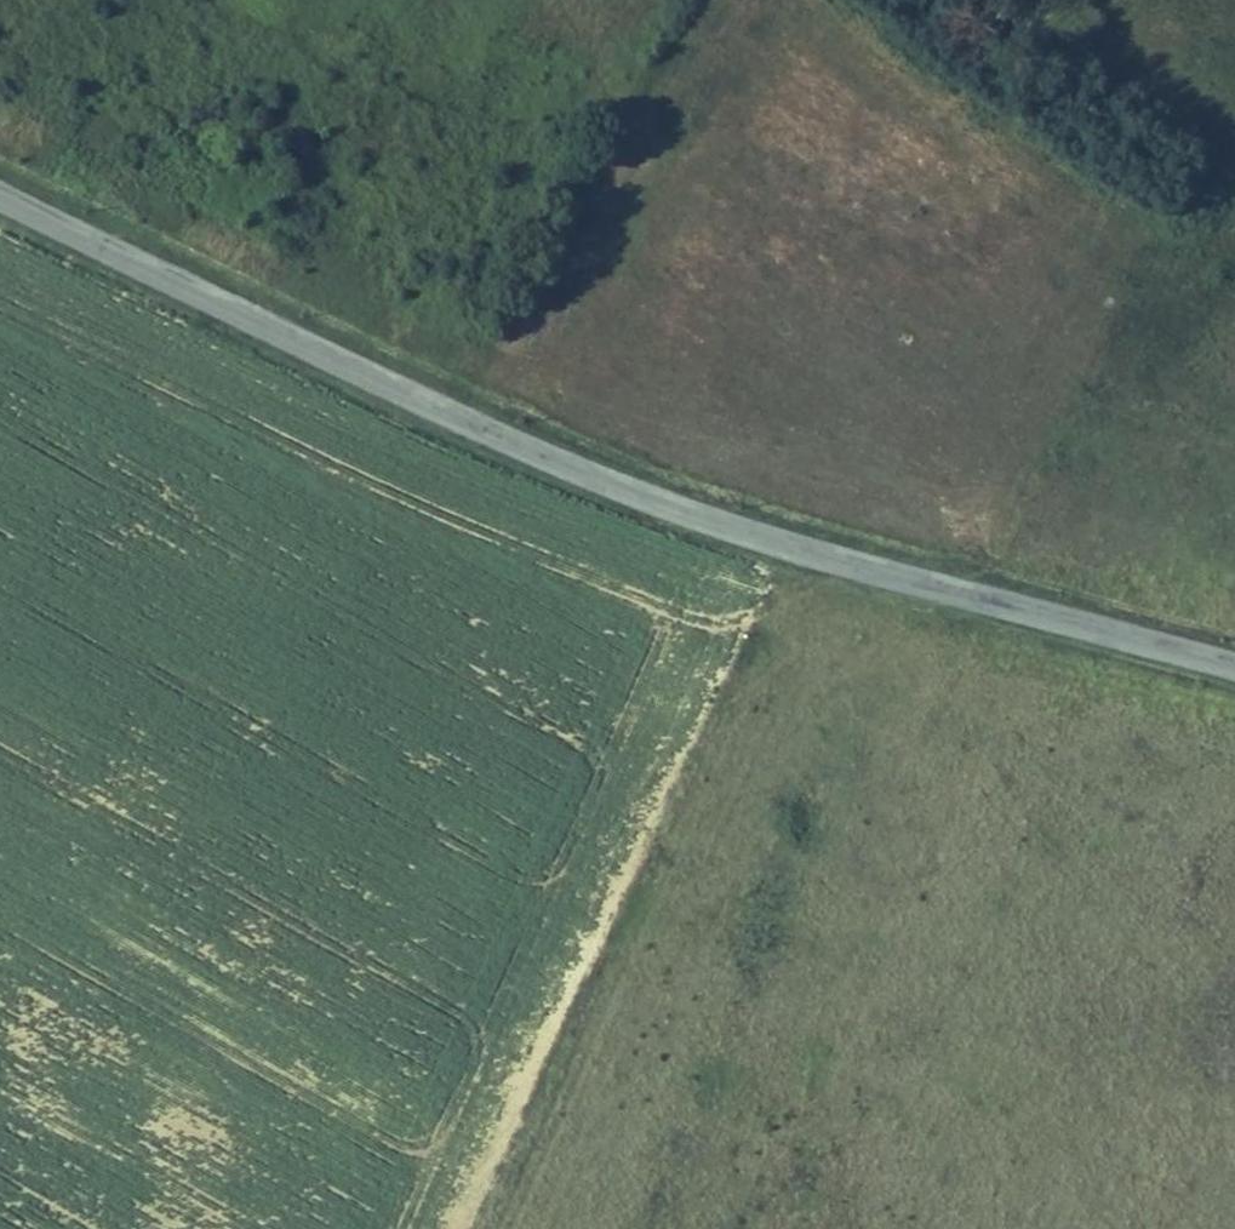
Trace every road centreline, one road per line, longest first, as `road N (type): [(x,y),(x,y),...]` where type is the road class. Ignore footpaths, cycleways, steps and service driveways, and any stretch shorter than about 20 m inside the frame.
road 1 (tertiary): [(0,187),(150,265),(648,492),(1234,659)]

